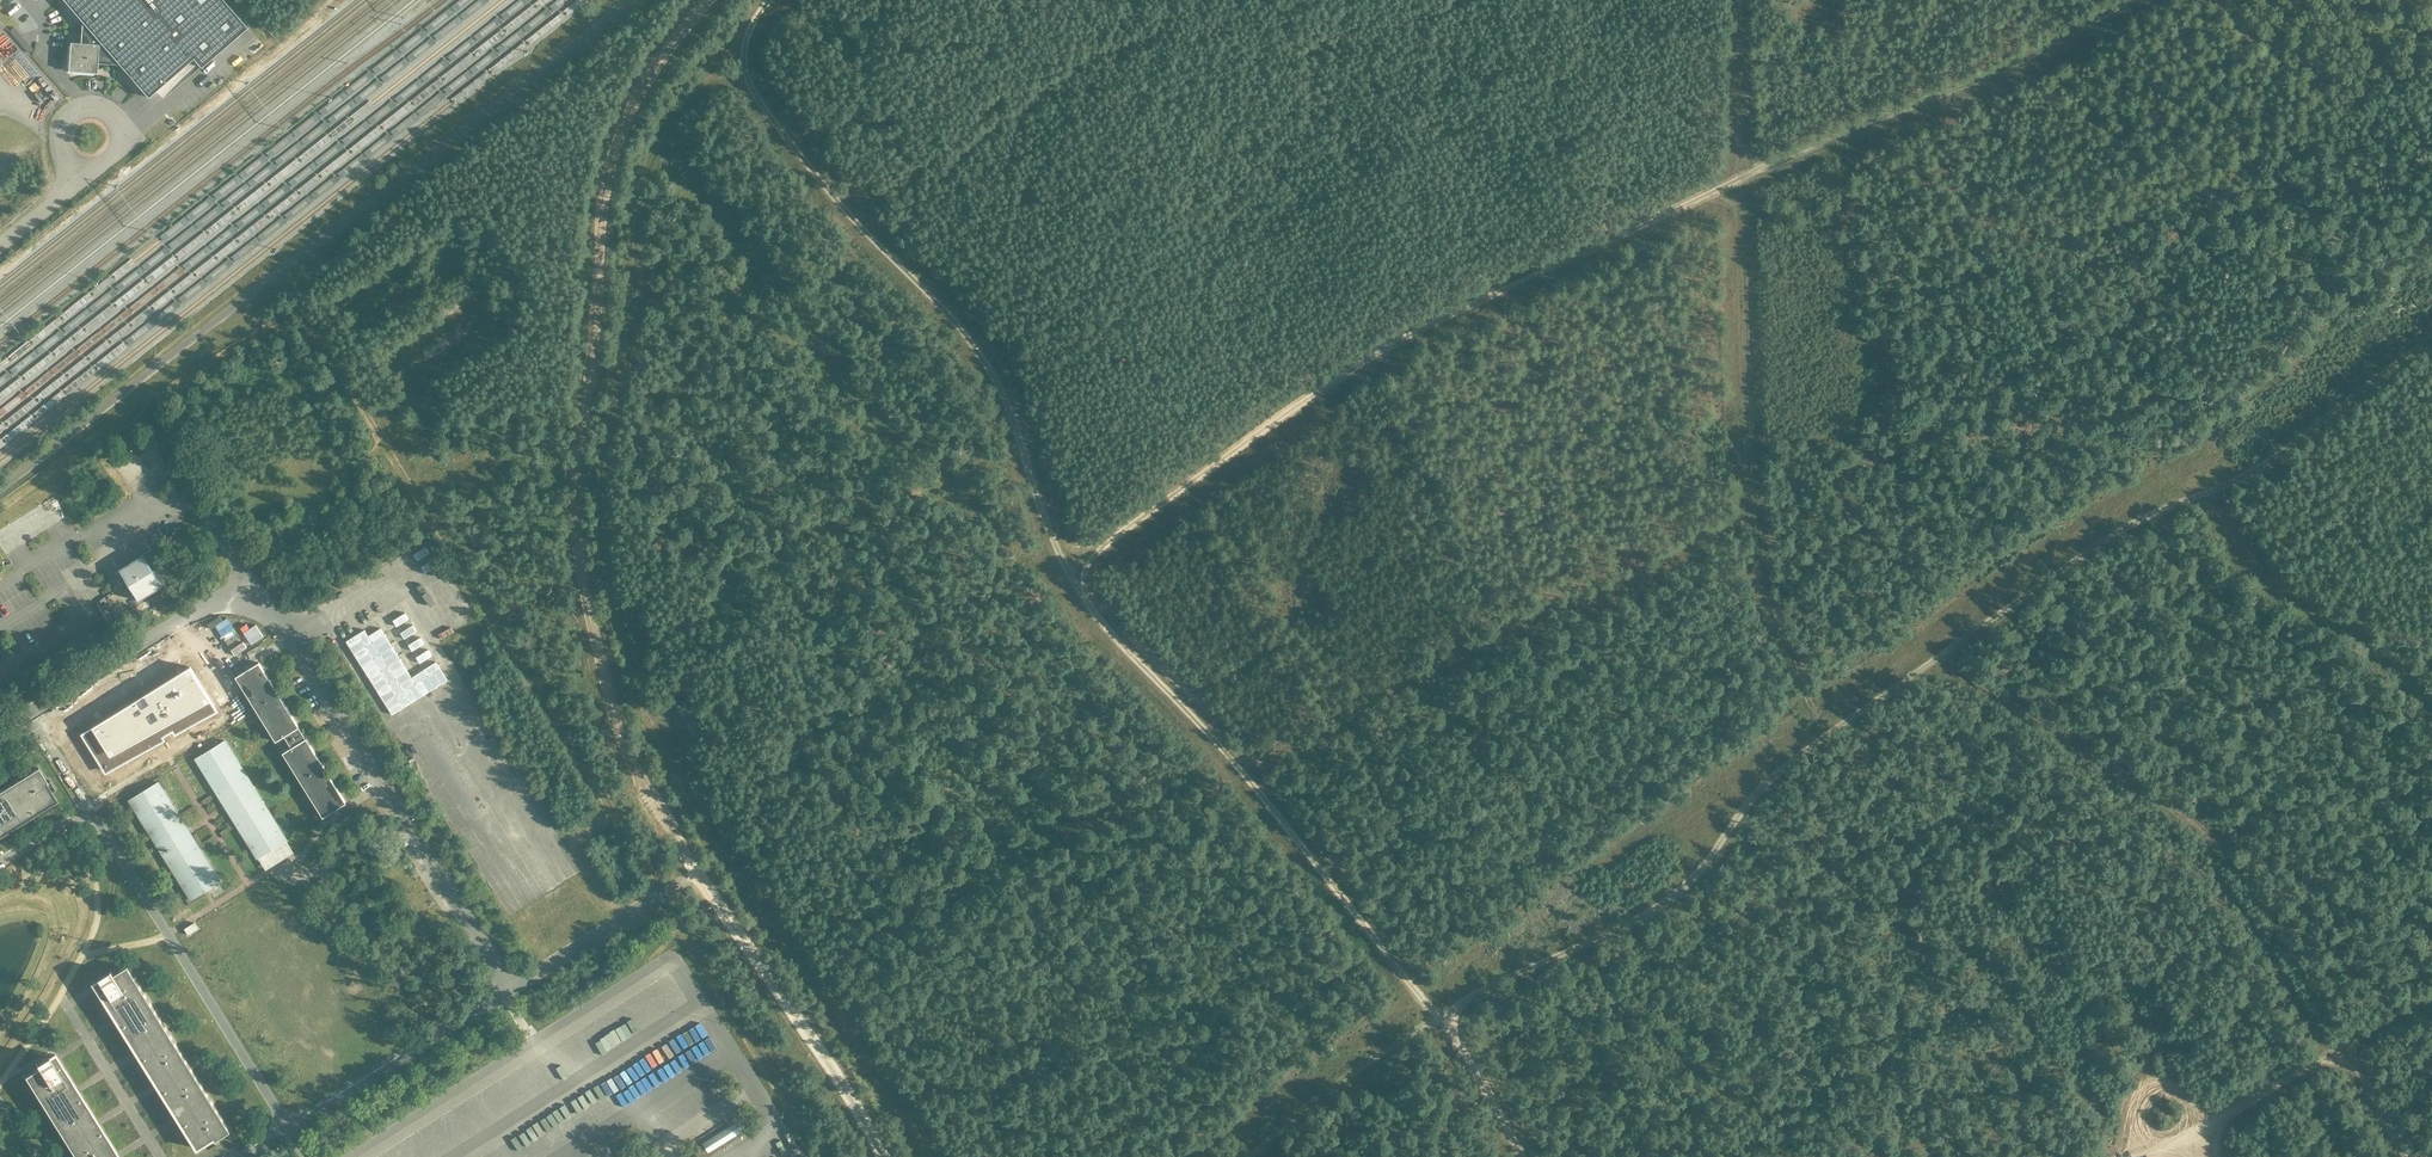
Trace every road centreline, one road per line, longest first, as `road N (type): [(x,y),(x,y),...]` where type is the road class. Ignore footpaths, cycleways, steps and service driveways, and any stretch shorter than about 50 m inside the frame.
road 1 (unclassified): [(1249,1156),(1357,1070),(1450,1011),(1672,899),(1762,779),(1817,733),(2090,559),(2239,492),(2431,351)]
road 2 (unclassified): [(885,1156),(639,779),(617,720),(581,563),(577,475),(614,153),(668,51),(712,0)]

